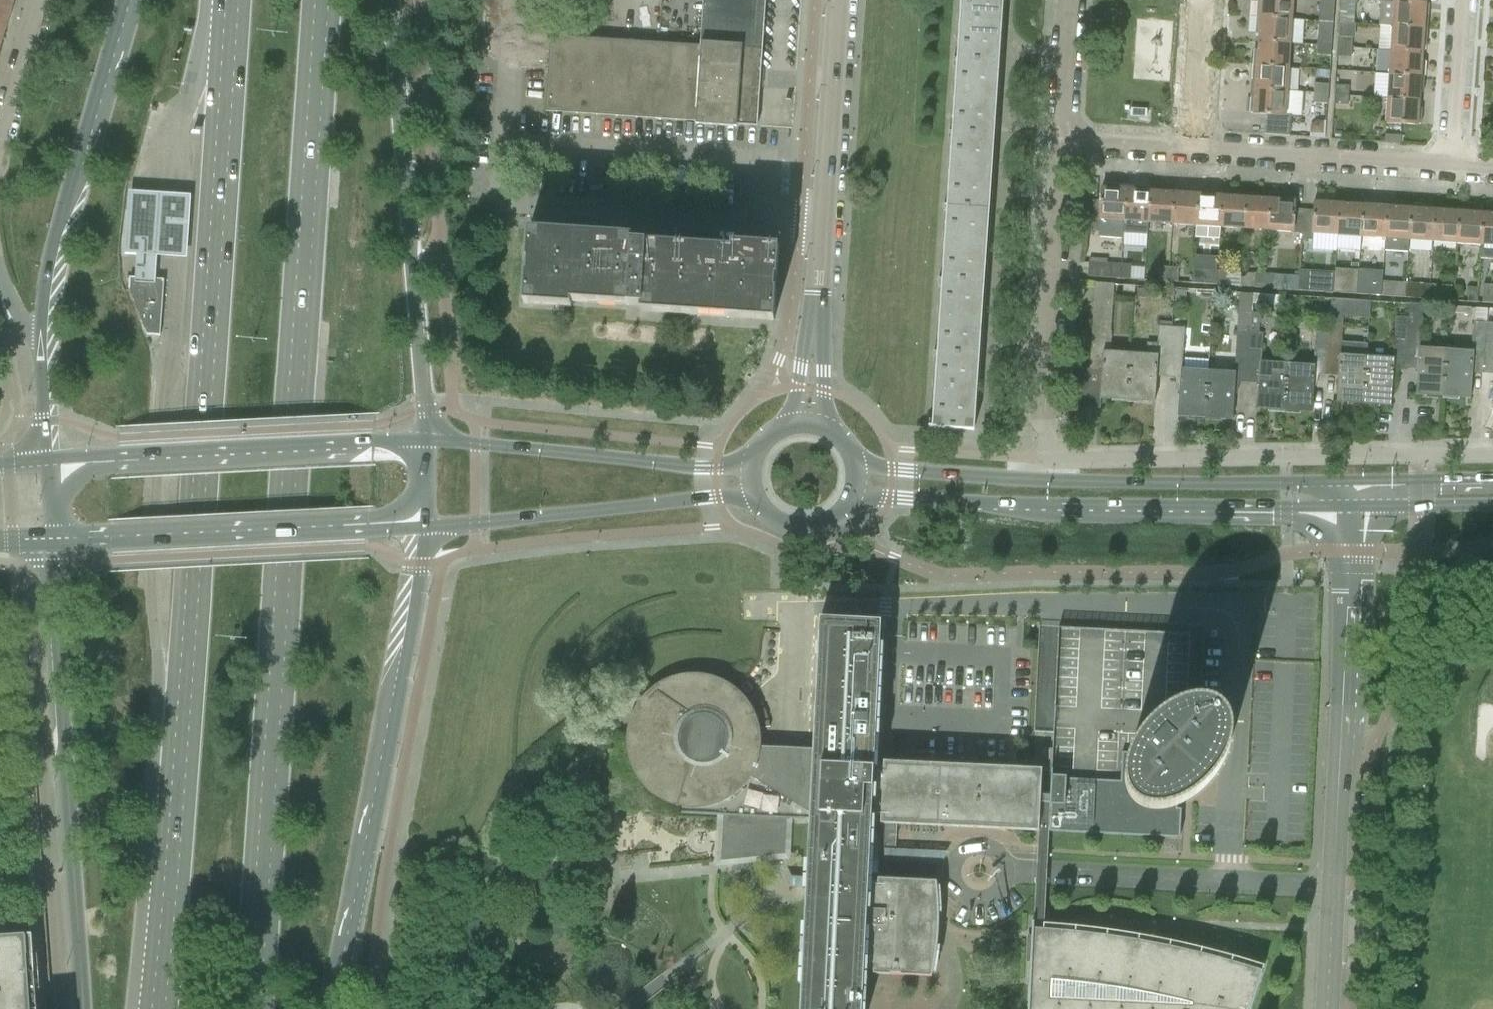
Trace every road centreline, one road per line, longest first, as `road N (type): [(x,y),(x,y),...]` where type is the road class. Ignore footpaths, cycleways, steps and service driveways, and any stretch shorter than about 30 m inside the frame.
road 1 (primary): [(231,0),(191,608),(154,1008)]
road 2 (primary): [(253,1008),(322,0)]
road 3 (secondary): [(850,501),(1286,514),(1354,507)]
road 4 (residential): [(1325,1008),(1354,507)]
road 5 (secondary): [(1349,481),(1047,481),(855,466)]
road 6 (residential): [(518,25),(509,204),(823,226)]
road 7 (primary): [(331,1008),(426,528)]
road 8 (primary): [(54,539),(48,564),(82,1008)]
road 9 (unclassified): [(1492,455),(1046,455)]
road 10 (primary): [(425,442),(388,0)]
road 11 (secondary): [(425,442),(47,460)]
road 12 (secondary): [(54,539),(113,545),(426,528)]
road 13 (primary): [(125,0),(56,238),(39,342)]
road 14 (secondary): [(426,528),(756,500)]
road 15 (secondary): [(752,466),(693,468),(425,442)]
road 16 (residential): [(1046,455),(1063,140)]
road 17 (residential): [(1450,166),(1191,149)]
road 18 (tertiary): [(823,226),(838,0)]
road 19 (residential): [(1450,166),(1462,0)]
road 20 (residential): [(1191,149),(1200,0)]
road 21 (secondary): [(1492,478),(1349,481)]
road 22 (residential): [(1063,140),(1069,0)]
road 23 (secondary): [(1354,507),(1492,506)]
road 24 (tertiary): [(827,429),(817,301)]
road 25 (residential): [(1191,149),(1063,140)]
road 26 (tertiary): [(817,301),(789,426)]
road 27 (unclassified): [(37,0),(0,117)]

